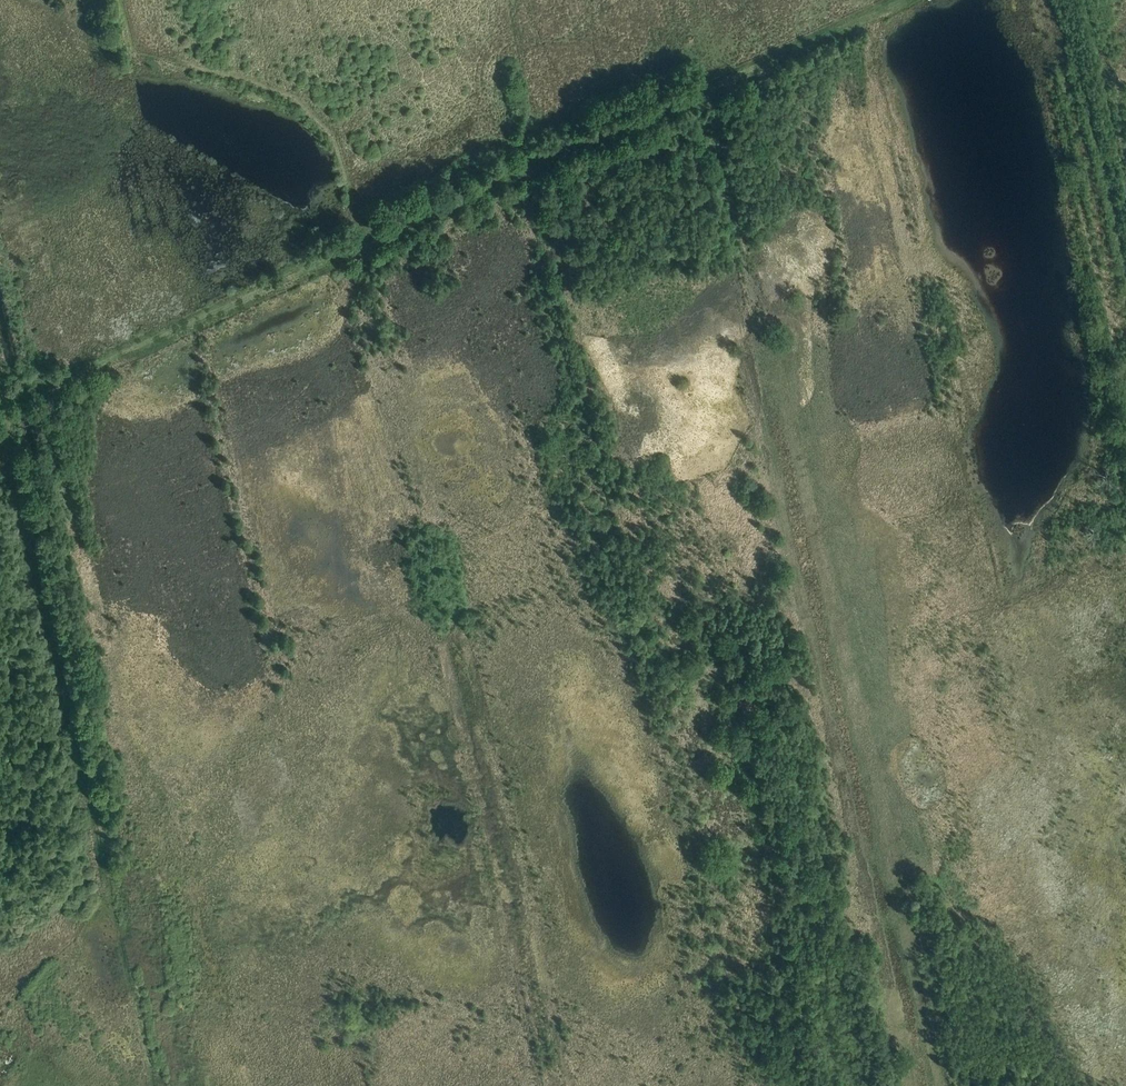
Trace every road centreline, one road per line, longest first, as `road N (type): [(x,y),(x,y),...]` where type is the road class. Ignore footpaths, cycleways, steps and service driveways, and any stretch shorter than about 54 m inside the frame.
road 1 (track): [(16,402),(893,0)]

